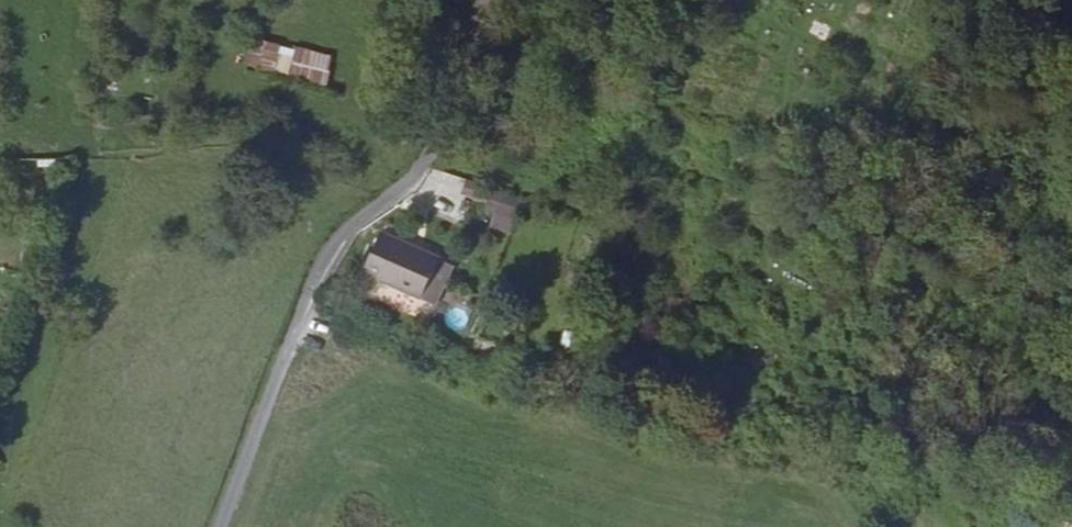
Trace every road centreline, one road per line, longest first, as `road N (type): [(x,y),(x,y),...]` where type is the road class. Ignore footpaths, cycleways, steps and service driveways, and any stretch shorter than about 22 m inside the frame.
road 1 (unclassified): [(223,526),(327,250),(407,183),(481,25)]

